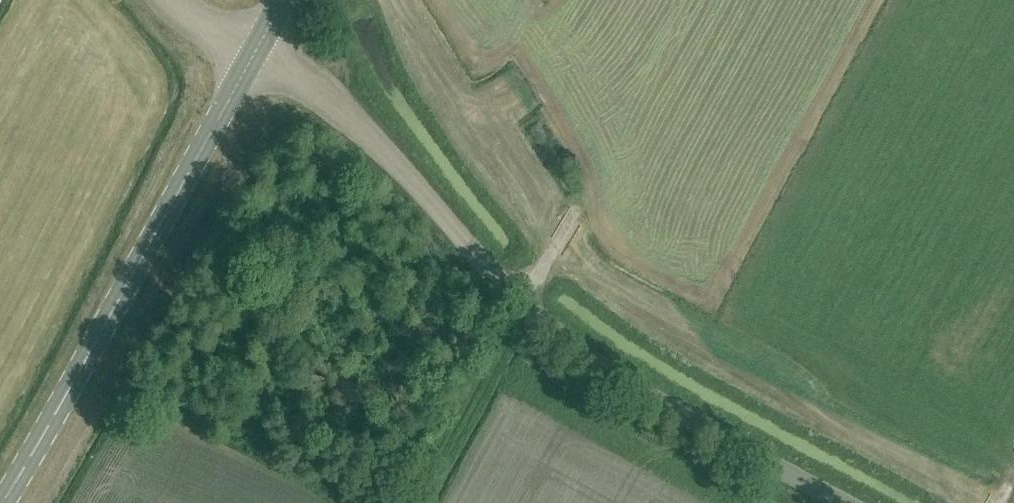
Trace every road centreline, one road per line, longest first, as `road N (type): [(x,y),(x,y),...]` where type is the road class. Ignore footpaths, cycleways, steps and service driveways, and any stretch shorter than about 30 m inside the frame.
road 1 (track): [(381,0),(556,252),(633,306),(971,502)]
road 2 (unclassified): [(849,502),(656,400),(552,330),(335,102),(252,57)]
road 3 (tertiary): [(0,501),(252,57)]

